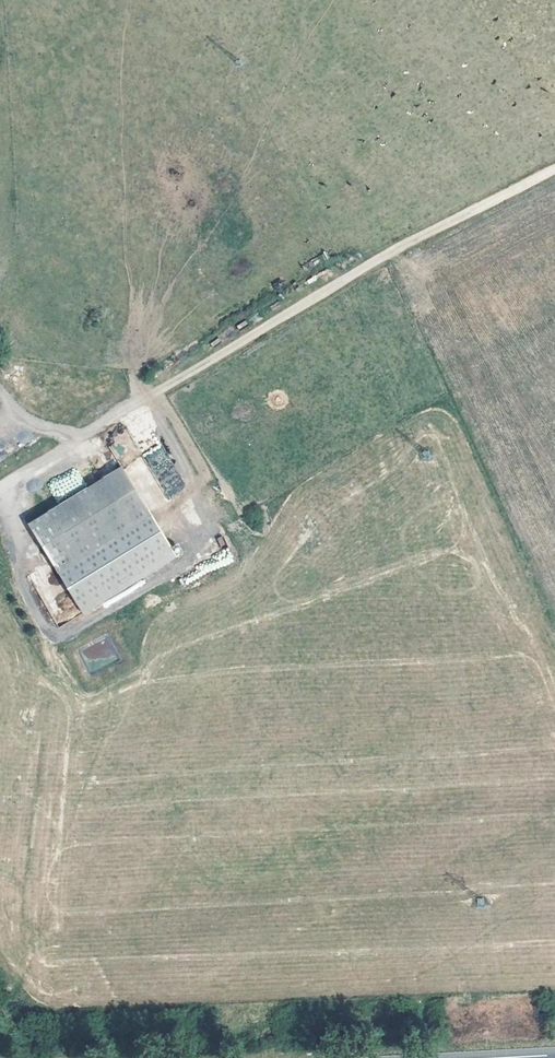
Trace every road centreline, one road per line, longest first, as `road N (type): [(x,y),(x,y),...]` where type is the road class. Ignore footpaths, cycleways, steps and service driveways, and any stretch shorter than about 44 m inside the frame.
road 1 (track): [(554,170),(250,337),(0,489)]

